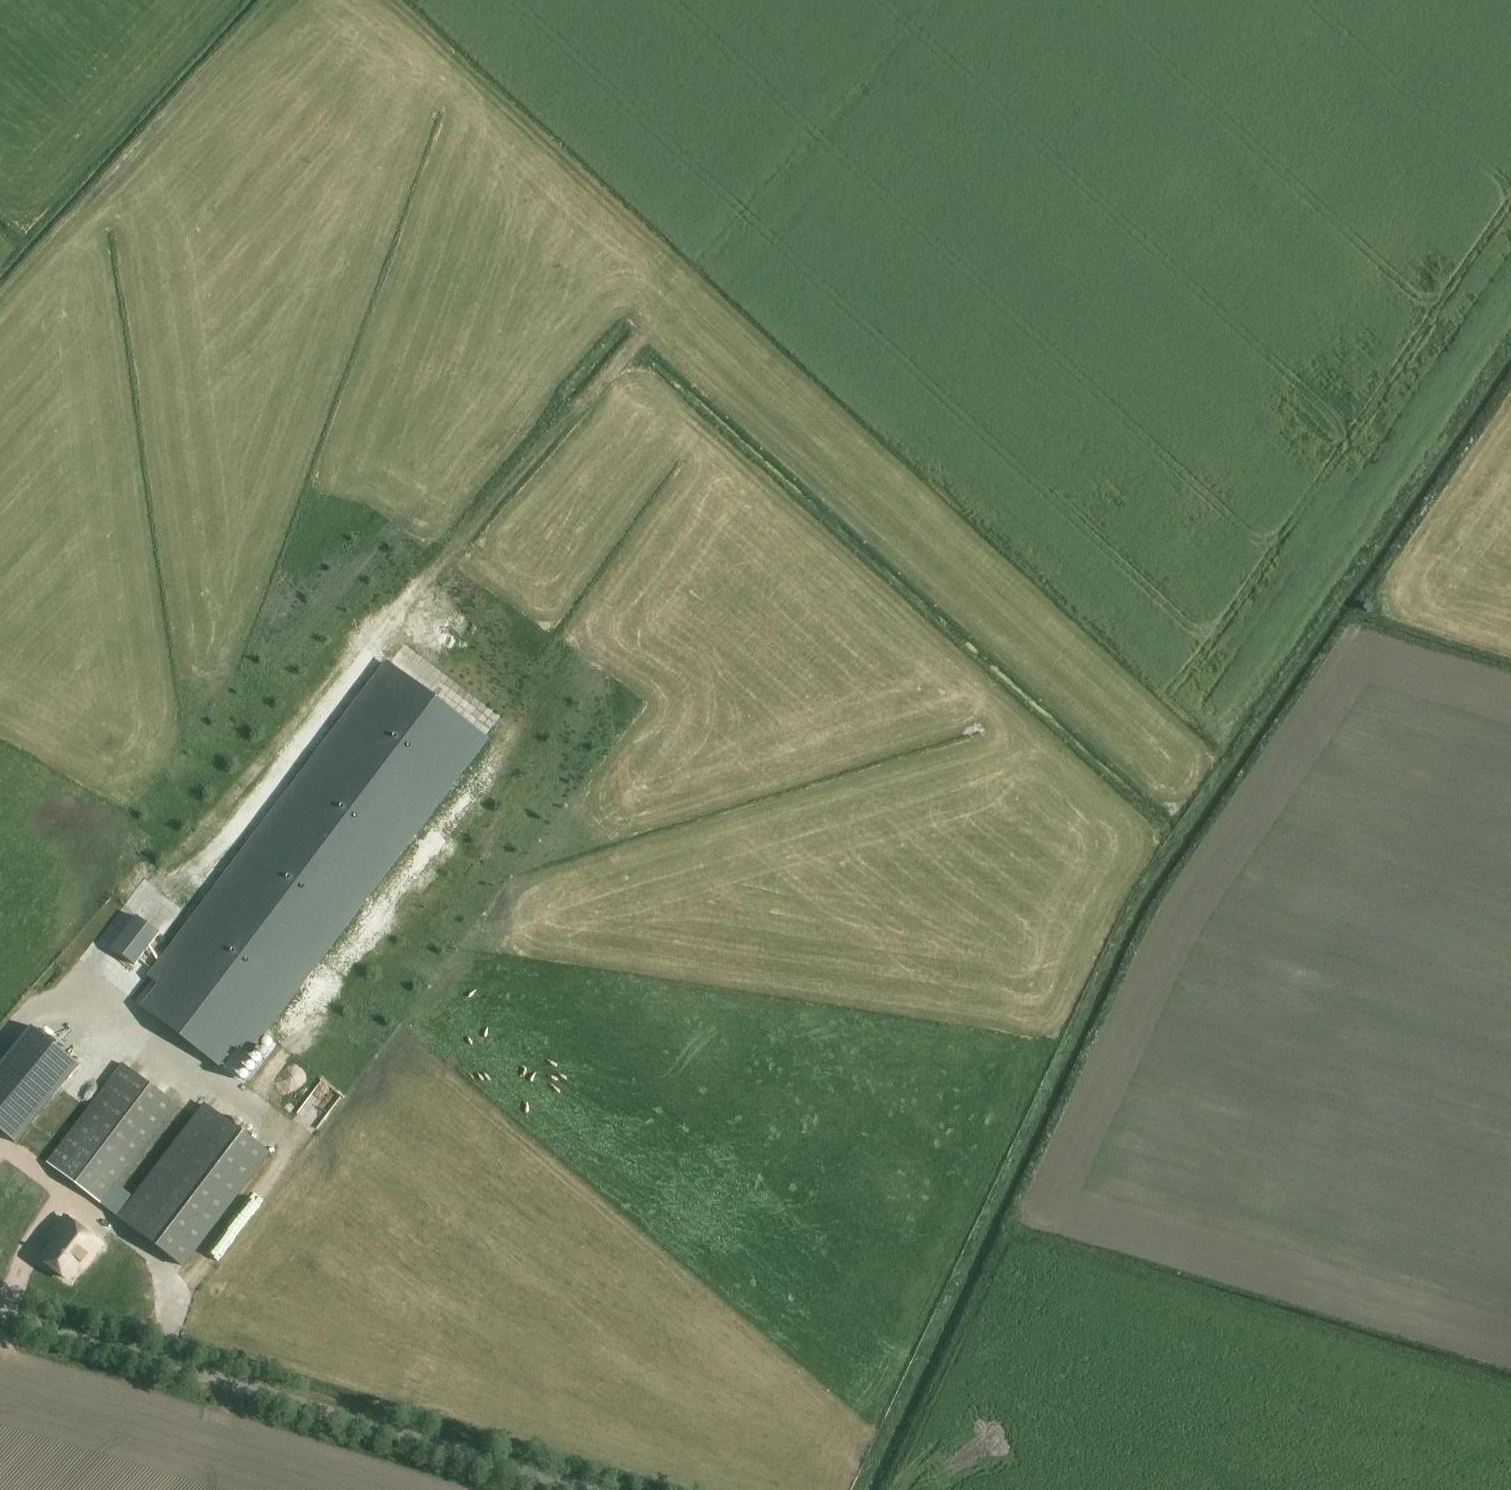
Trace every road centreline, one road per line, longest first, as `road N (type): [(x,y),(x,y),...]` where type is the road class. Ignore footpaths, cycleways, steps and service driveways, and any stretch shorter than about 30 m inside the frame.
road 1 (unclassified): [(587,1489),(0,1310)]

